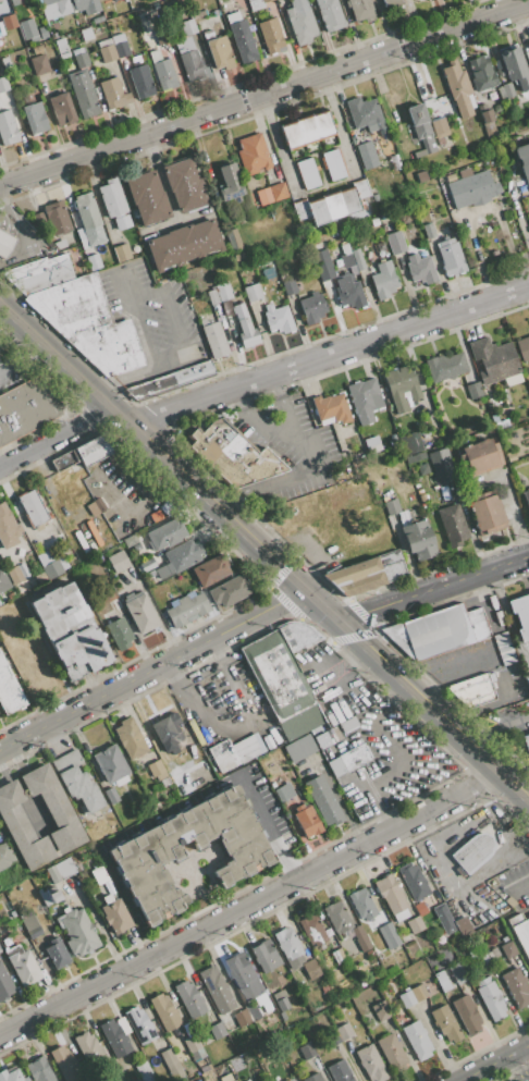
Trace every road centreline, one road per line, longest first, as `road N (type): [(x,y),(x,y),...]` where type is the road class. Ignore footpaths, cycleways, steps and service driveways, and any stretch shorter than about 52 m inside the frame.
road 1 (residential): [(500,773),(0,1035)]
road 2 (residential): [(0,186),(528,3)]
road 3 (residential): [(127,423),(528,285)]
road 4 (primary): [(0,302),(303,590)]
road 5 (residential): [(303,590),(0,750)]
road 6 (primary): [(337,621),(500,773)]
road 7 (residential): [(337,621),(528,555)]
road 8 (residential): [(0,468),(113,408)]

